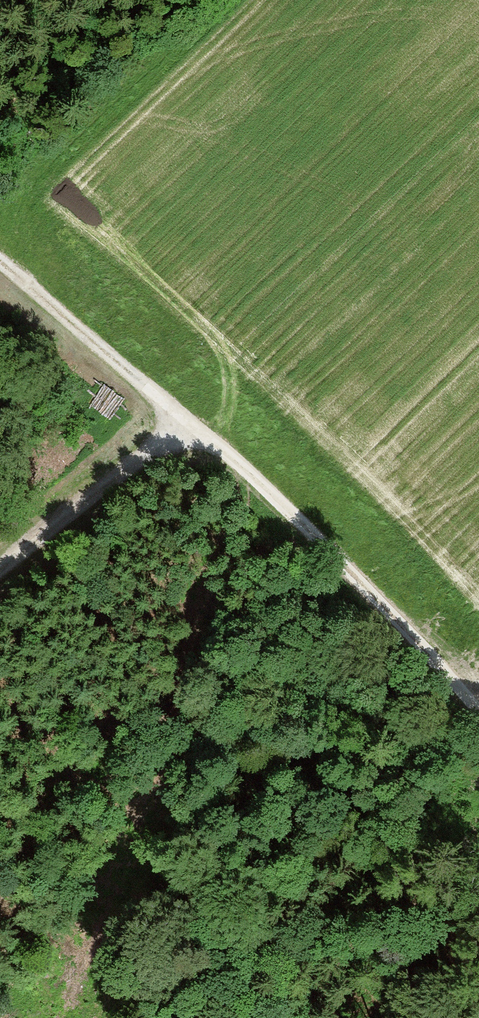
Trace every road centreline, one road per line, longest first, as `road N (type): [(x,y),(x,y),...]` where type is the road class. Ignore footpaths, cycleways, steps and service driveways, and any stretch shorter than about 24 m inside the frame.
road 1 (track): [(200,426),(411,629),(478,709)]
road 2 (track): [(0,260),(200,426)]
road 3 (track): [(0,574),(137,465),(200,426)]

